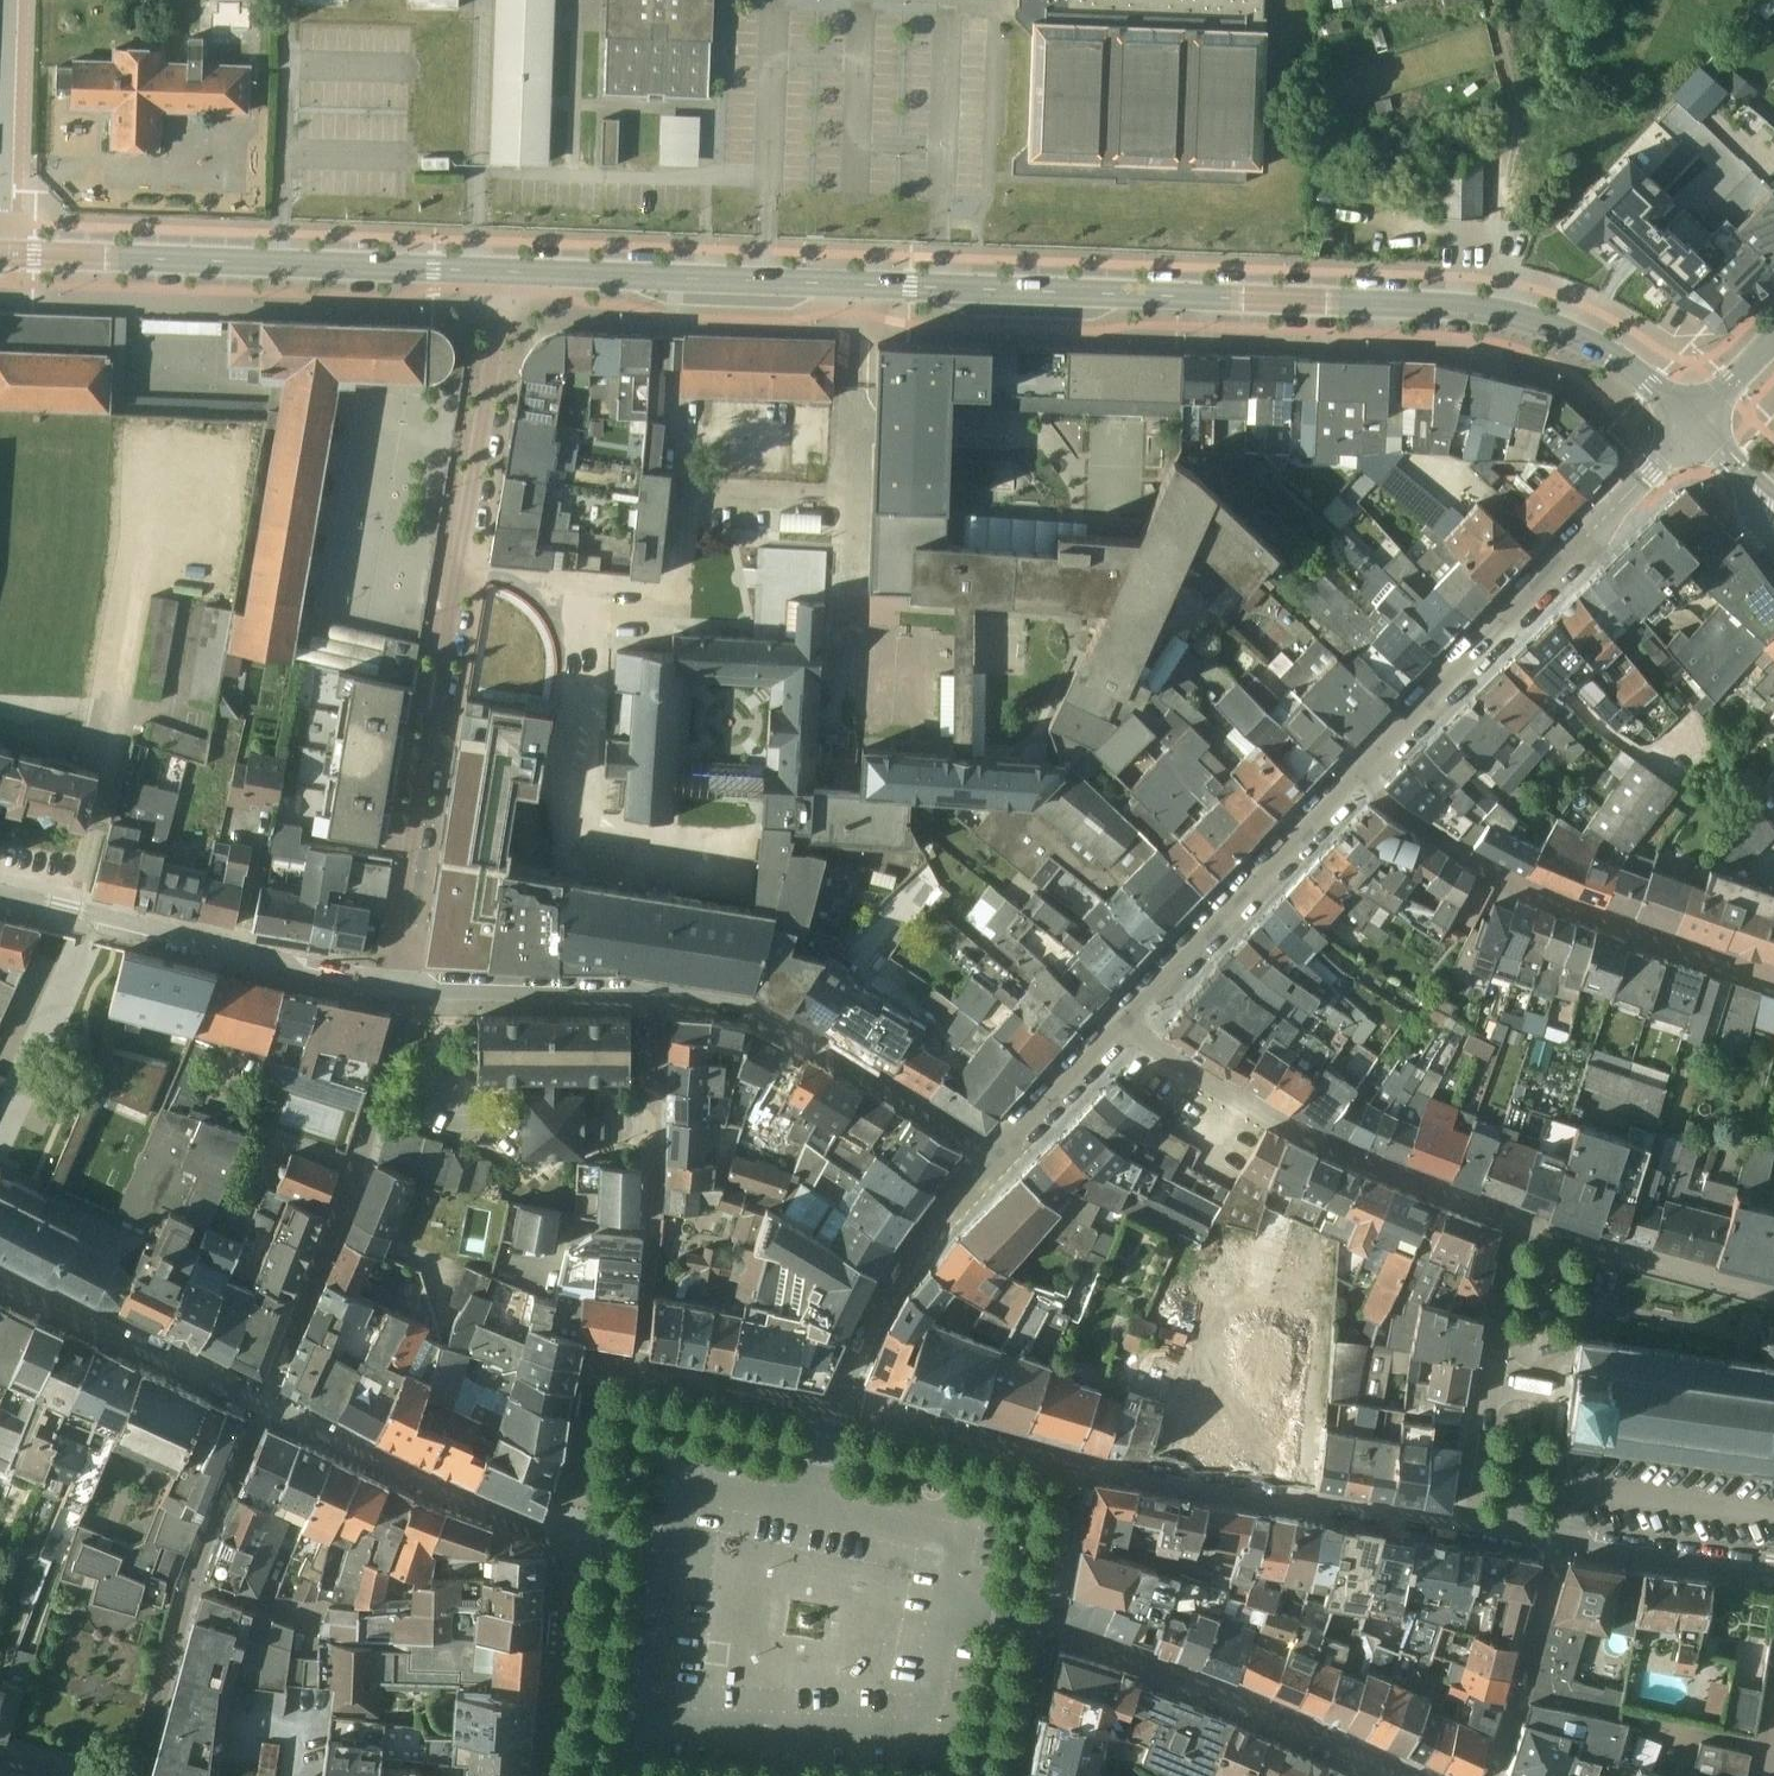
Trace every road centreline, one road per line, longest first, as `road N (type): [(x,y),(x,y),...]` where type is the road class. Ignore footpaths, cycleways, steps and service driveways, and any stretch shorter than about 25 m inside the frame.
road 1 (tertiary): [(1693,418),(1601,345),(1486,304),(491,267)]
road 2 (residential): [(396,983),(488,357),(491,267)]
road 3 (tertiary): [(491,267),(0,252)]
road 4 (residential): [(1693,418),(1358,776)]
road 5 (residential): [(1358,776),(1463,853),(1516,881),(1773,977)]
road 6 (residential): [(1119,1018),(1270,1114),(1509,1213)]
road 7 (residential): [(0,894),(396,983)]
road 8 (residential): [(1468,1523),(1329,1502),(1298,1506),(1071,1467)]
road 9 (residential): [(1040,1625),(1405,1775)]
road 10 (residential): [(643,1375),(655,994)]
road 11 (residential): [(995,1150),(803,1032),(712,996),(655,994)]
road 12 (residential): [(1358,776),(1119,1018)]
road 13 (residential): [(663,1541),(641,1721),(792,1727)]
road 14 (residential): [(995,1150),(864,1314),(843,1416)]
road 15 (residential): [(1468,1523),(1509,1213)]
road 16 (residential): [(1509,1213),(1773,1294)]
road 17 (residential): [(792,1727),(926,1733),(950,1600)]
road 18 (residential): [(655,994),(396,983)]
road 19 (residential): [(1556,1538),(1489,1775)]
road 20 (residential): [(1071,1467),(843,1416)]
road 21 (residential): [(950,1600),(964,1529),(815,1497)]
road 22 (residential): [(1773,1570),(1556,1538)]
road 23 (residential): [(815,1497),(673,1470),(663,1541)]
road 24 (residential): [(1119,1018),(995,1150)]
road 25 (residential): [(0,144),(5,0)]

